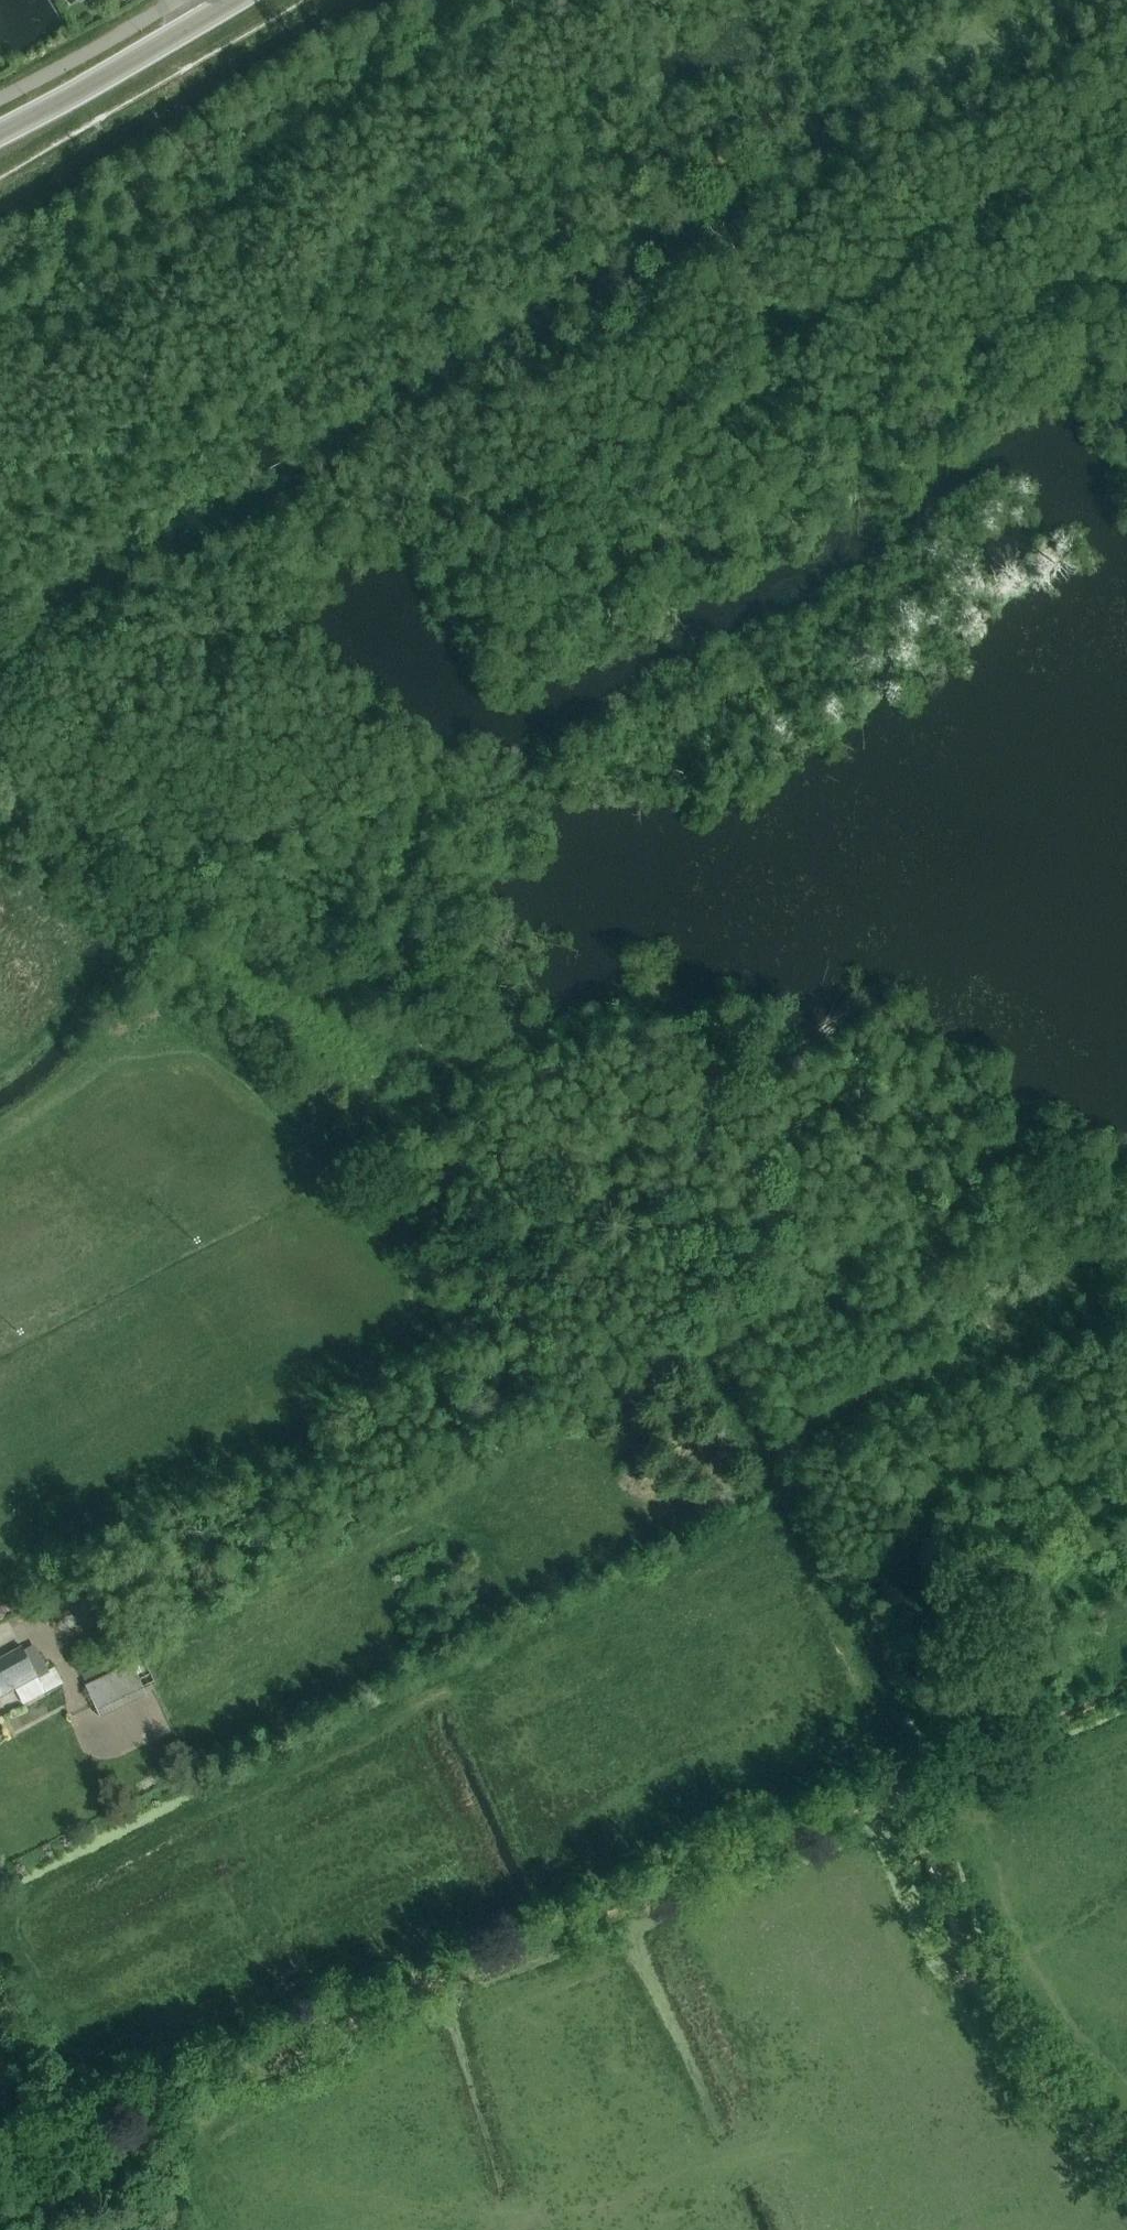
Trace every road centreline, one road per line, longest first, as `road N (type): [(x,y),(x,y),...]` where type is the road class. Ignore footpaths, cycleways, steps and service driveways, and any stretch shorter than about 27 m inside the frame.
road 1 (track): [(0,2161),(896,1791)]
road 2 (track): [(1126,2164),(1012,2042),(974,1980),(937,1874),(896,1791)]
road 3 (secondary): [(0,135),(233,0)]
road 4 (track): [(896,1791),(1126,1689)]

